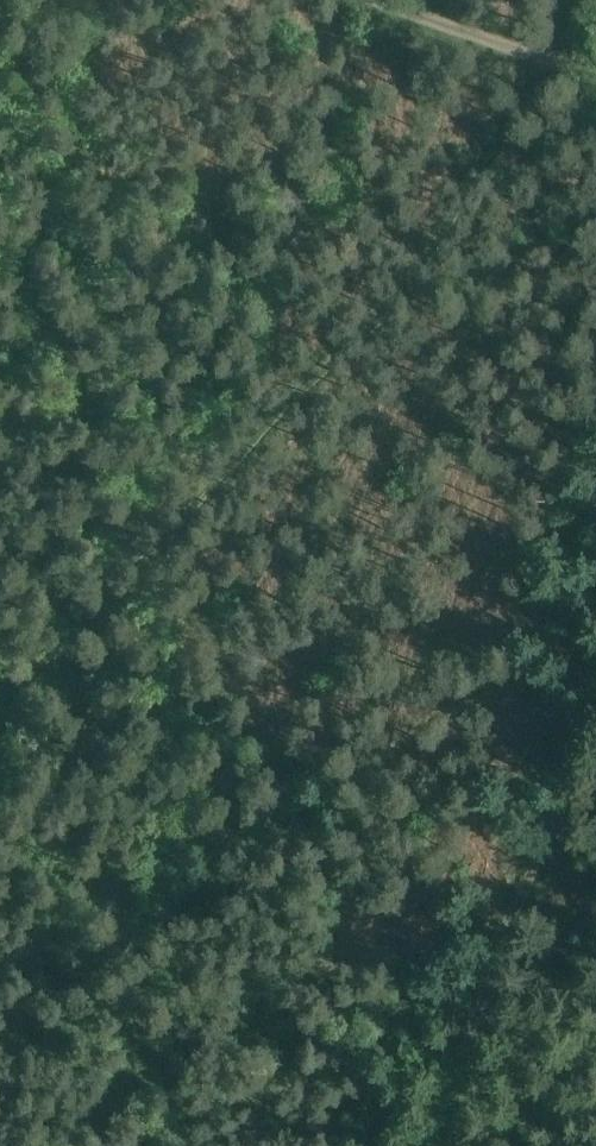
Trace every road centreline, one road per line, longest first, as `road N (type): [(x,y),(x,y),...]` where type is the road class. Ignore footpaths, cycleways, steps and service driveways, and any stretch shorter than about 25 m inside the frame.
road 1 (track): [(554,0),(540,59),(482,193),(373,367),(0,706)]
road 2 (track): [(426,1145),(595,707)]
road 3 (track): [(595,86),(397,0)]

